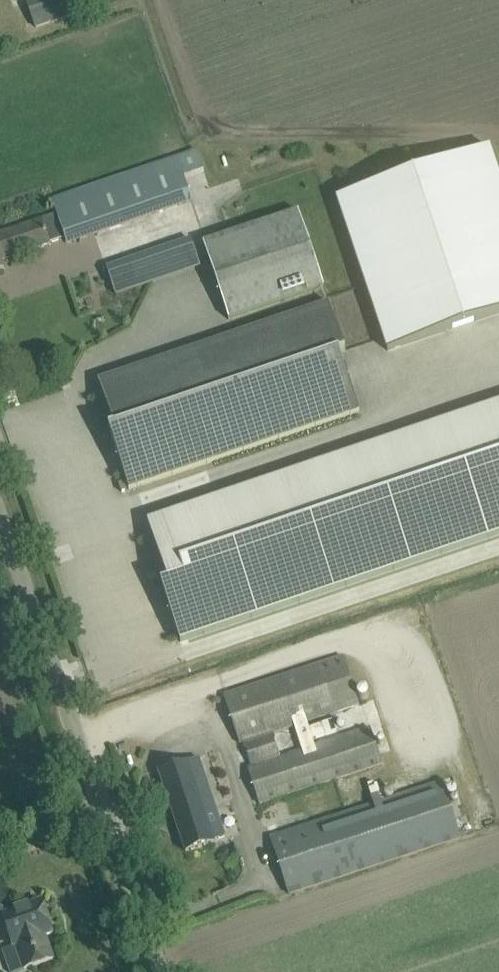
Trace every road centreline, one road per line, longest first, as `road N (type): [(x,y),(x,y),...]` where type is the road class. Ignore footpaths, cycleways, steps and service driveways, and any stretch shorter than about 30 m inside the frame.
road 1 (unclassified): [(161,971),(0,517)]

